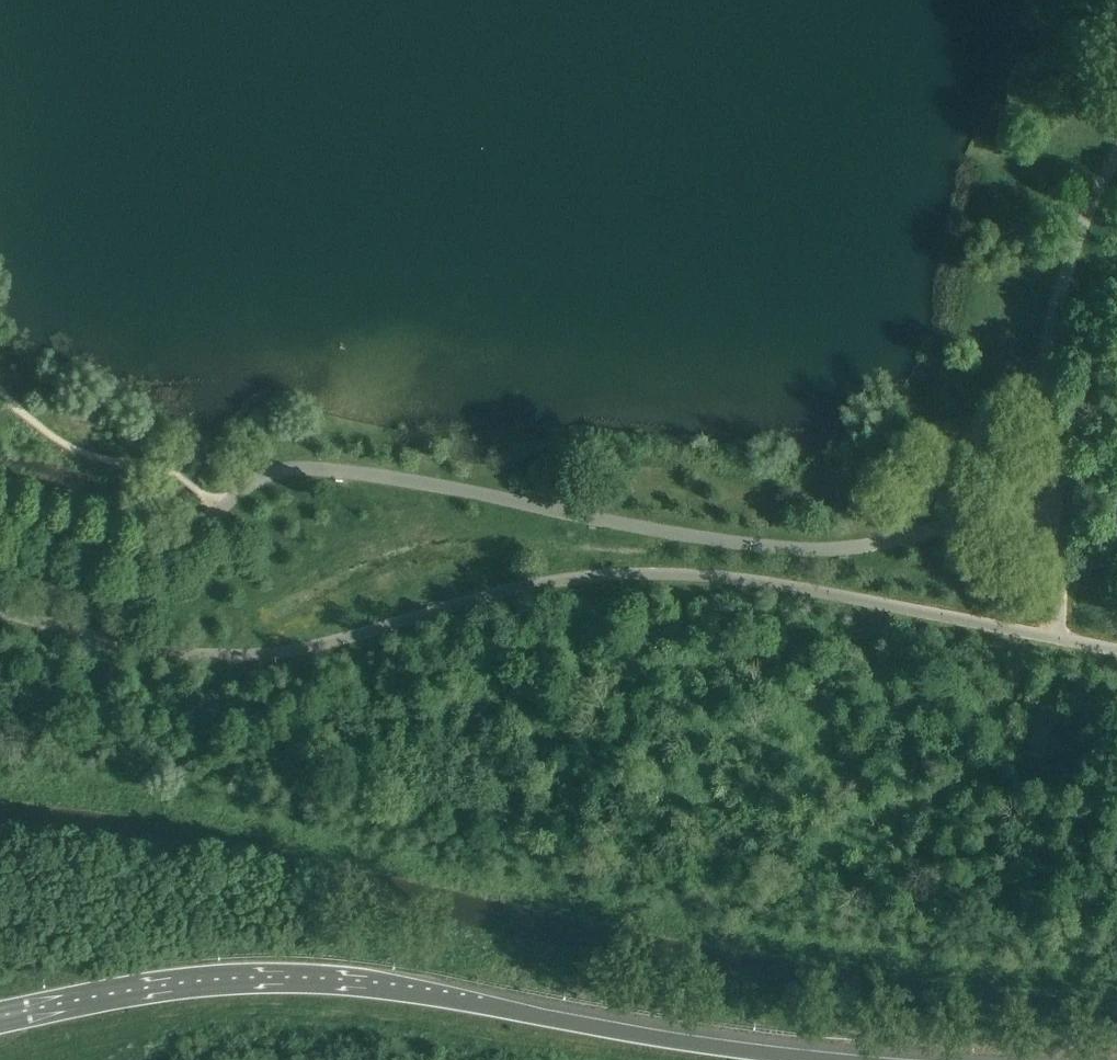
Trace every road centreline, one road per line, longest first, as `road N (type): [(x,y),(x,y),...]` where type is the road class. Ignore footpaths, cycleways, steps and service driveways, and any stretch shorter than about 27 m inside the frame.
road 1 (motorway): [(831,1059),(340,979),(181,982),(0,1015)]

